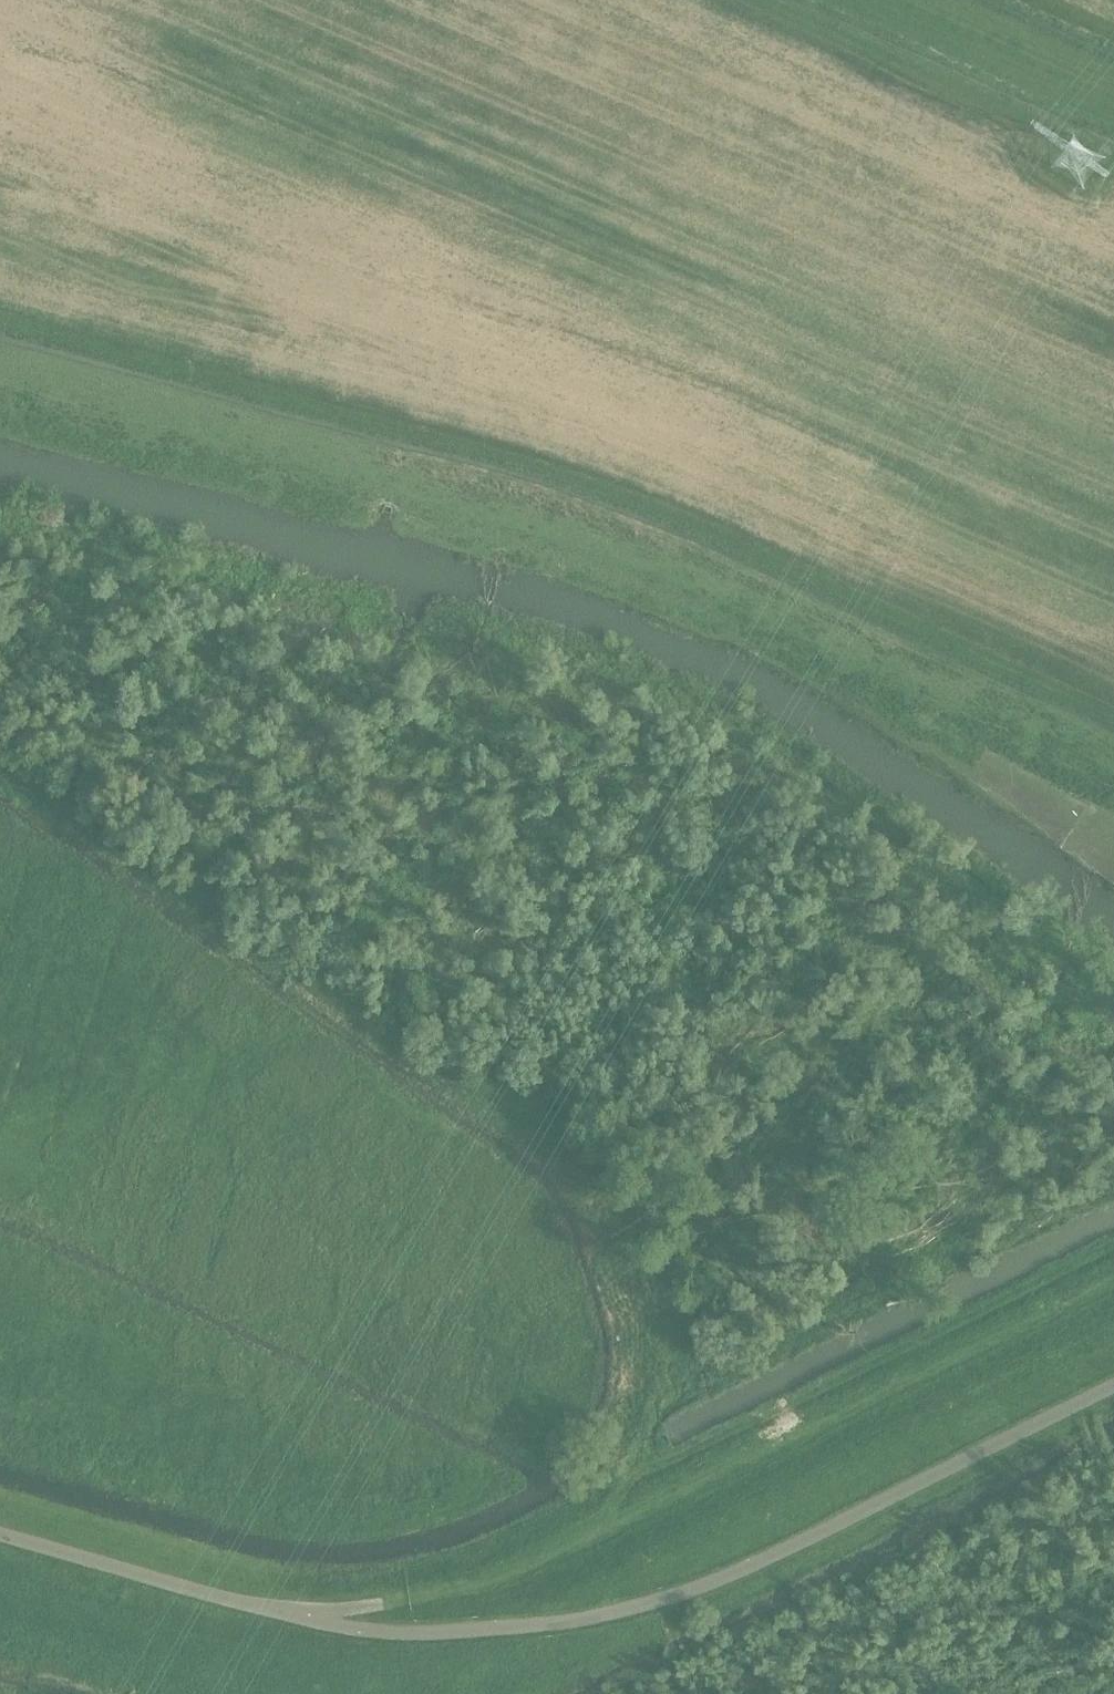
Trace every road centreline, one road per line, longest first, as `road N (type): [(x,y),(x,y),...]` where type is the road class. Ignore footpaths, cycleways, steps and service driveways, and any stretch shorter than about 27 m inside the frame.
road 1 (track): [(1113,84),(928,0)]

